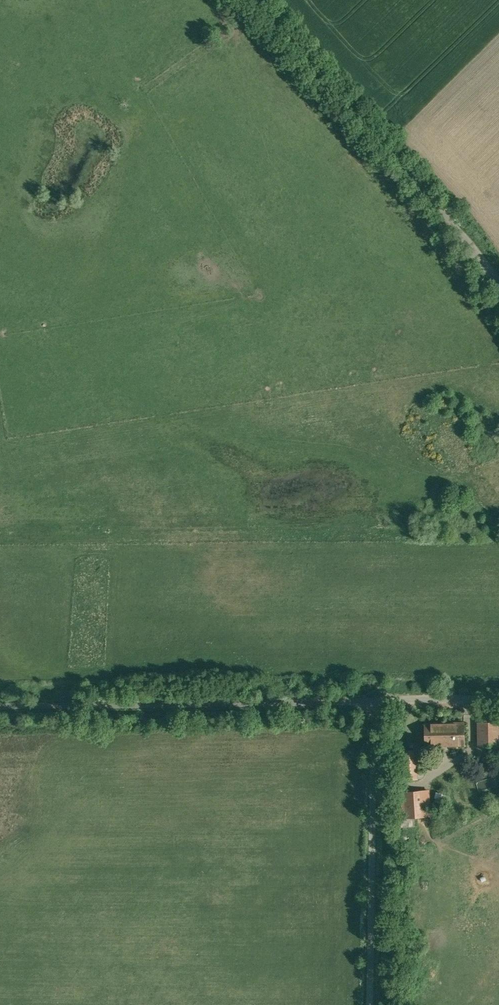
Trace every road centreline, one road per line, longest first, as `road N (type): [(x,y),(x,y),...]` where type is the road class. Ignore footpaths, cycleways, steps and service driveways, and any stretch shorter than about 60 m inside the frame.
road 1 (residential): [(0,705),(374,701)]
road 2 (residential): [(498,279),(255,0)]
road 3 (residential): [(374,701),(370,1004)]
road 4 (residential): [(374,701),(498,698)]

